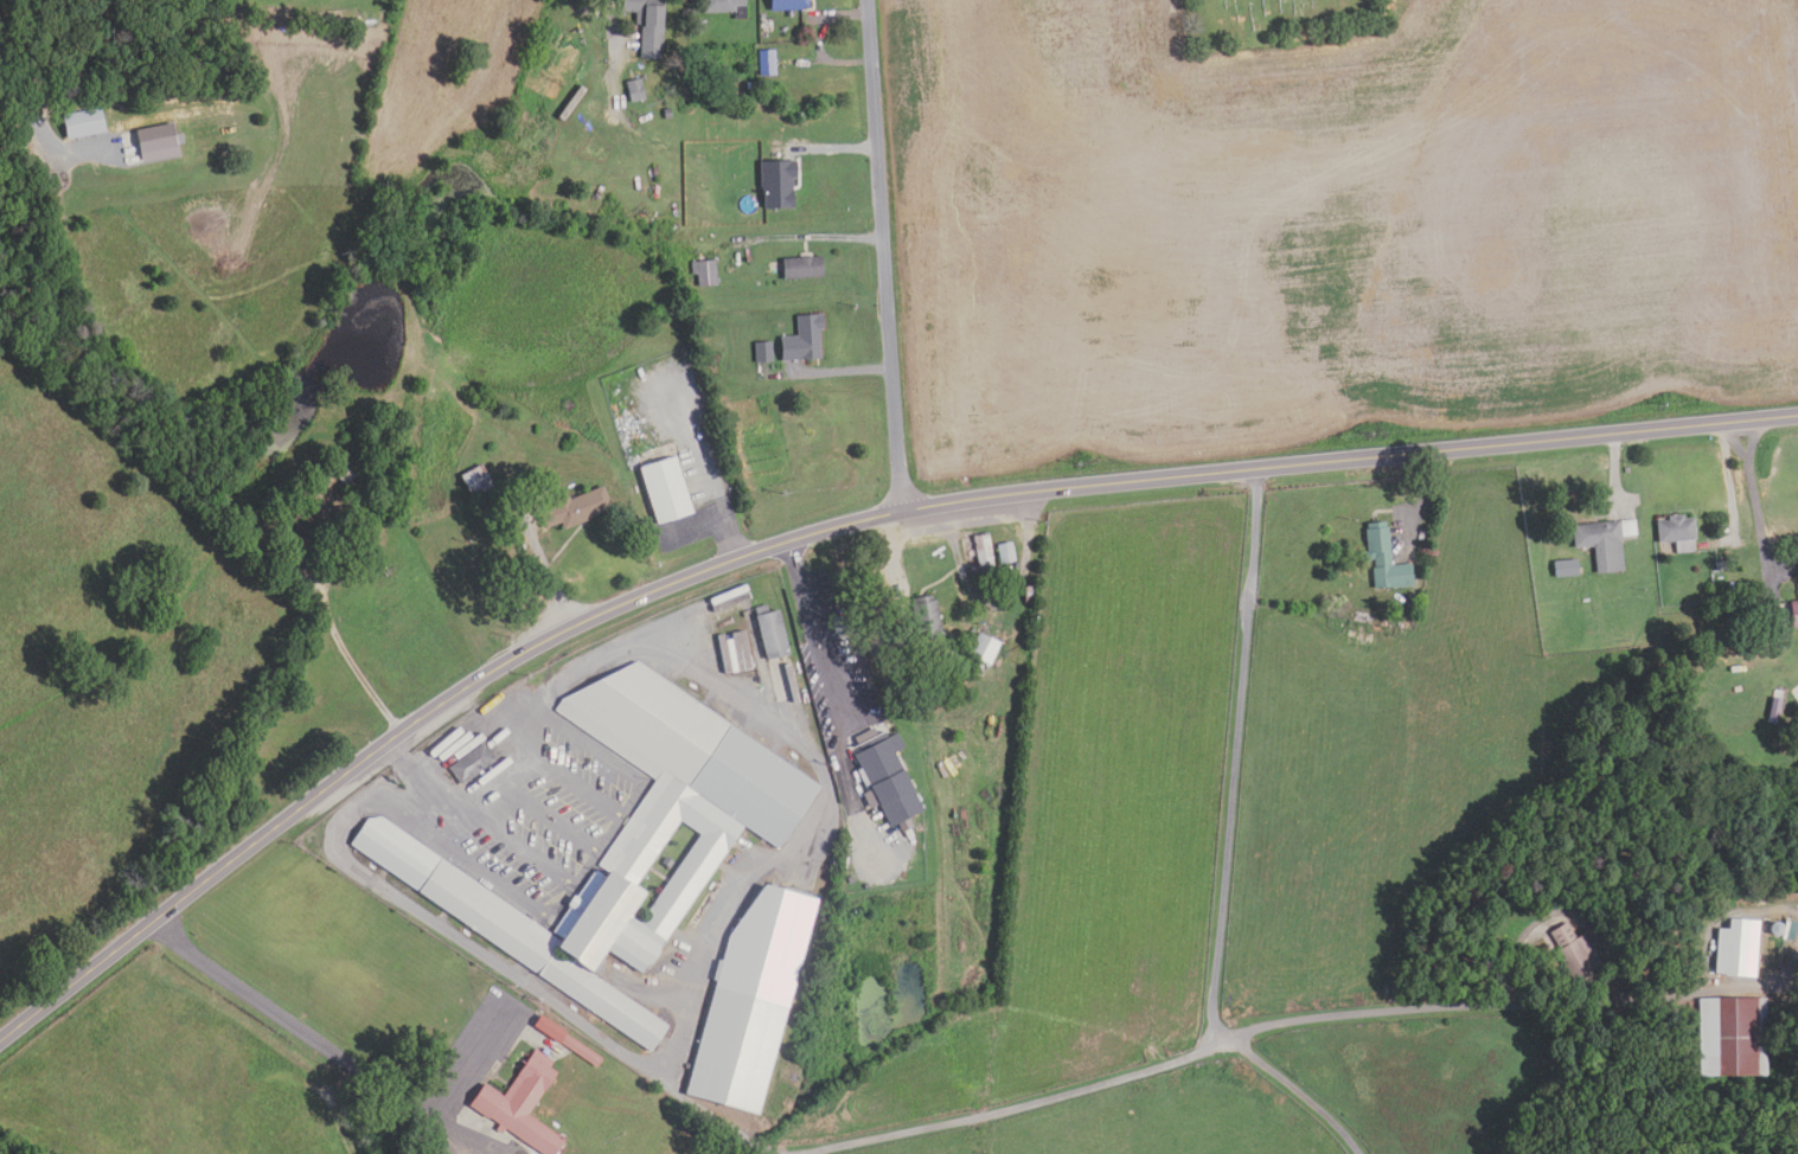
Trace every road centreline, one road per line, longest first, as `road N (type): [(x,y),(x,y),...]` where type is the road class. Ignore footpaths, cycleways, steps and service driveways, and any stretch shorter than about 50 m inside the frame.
road 1 (primary): [(0,1045),(450,700),(538,647),(787,544),(980,499),(1797,417)]
road 2 (residential): [(907,513),(869,0)]

